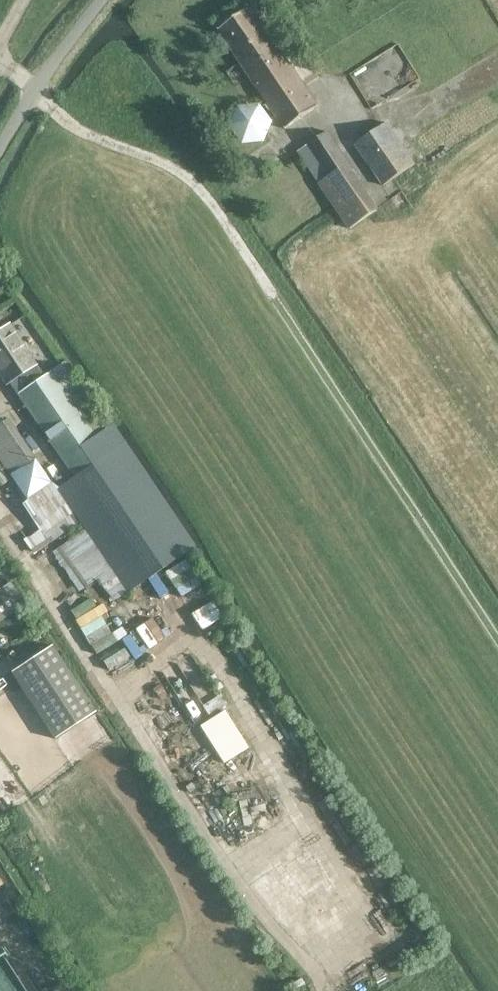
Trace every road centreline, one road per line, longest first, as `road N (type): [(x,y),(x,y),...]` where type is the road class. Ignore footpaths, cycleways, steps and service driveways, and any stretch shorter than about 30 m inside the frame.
road 1 (track): [(497,648),(205,197),(172,171),(71,128),(0,64)]
road 2 (unclassified): [(0,149),(33,90),(101,0)]

